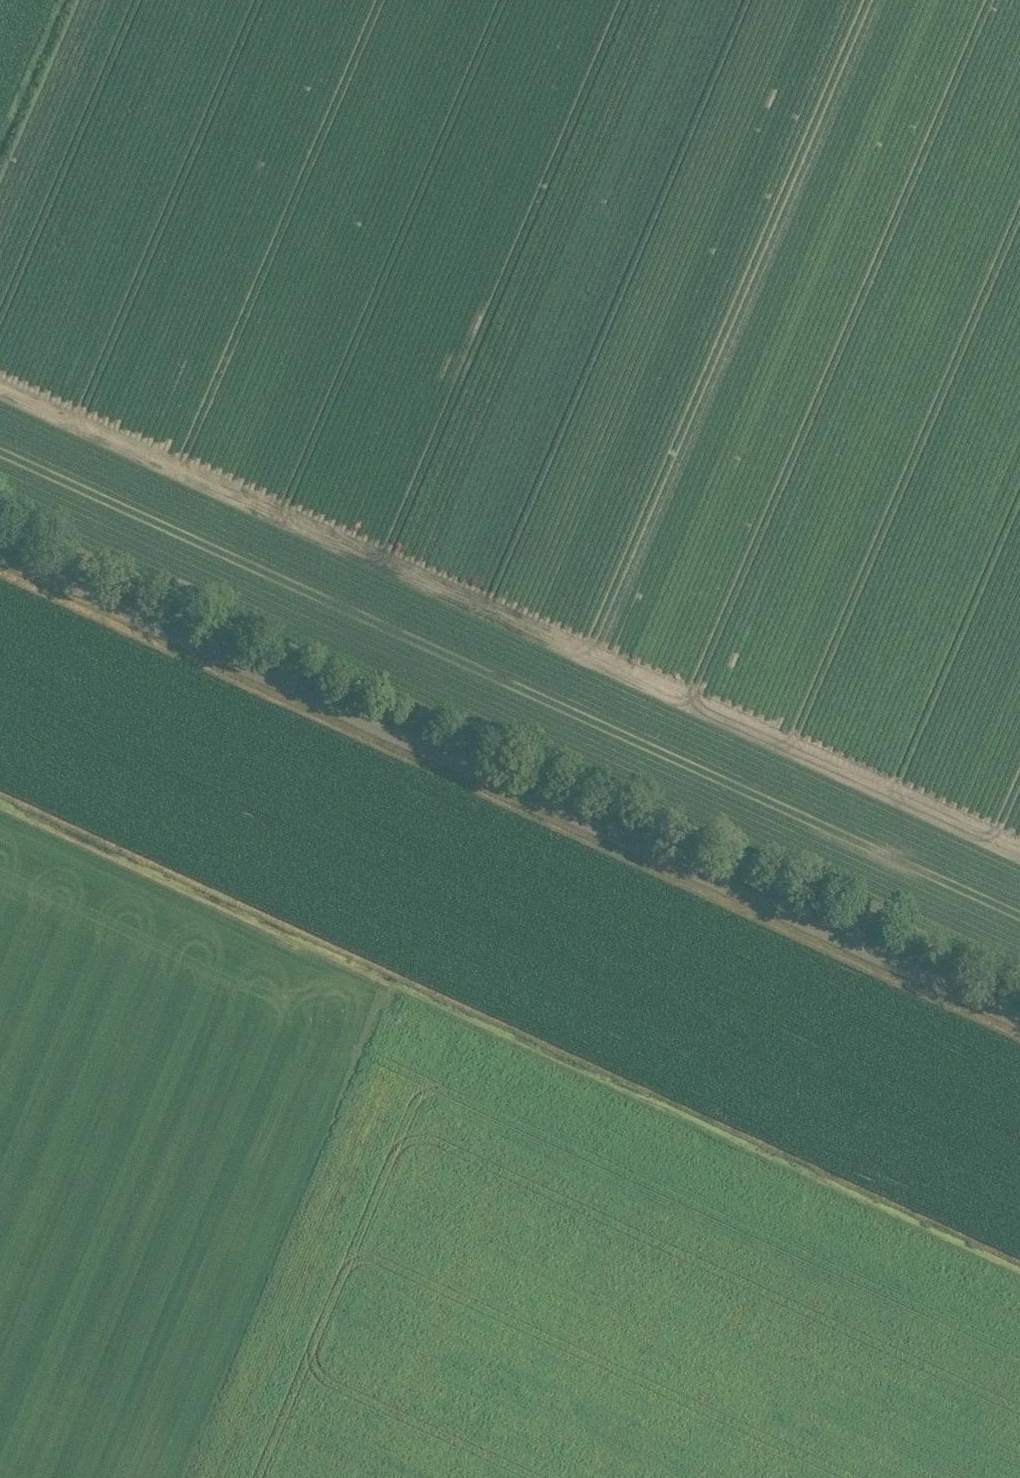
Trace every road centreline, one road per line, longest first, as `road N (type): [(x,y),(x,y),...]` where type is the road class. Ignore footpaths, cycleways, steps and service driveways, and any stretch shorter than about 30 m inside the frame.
road 1 (unclassified): [(0,559),(1019,1024)]

